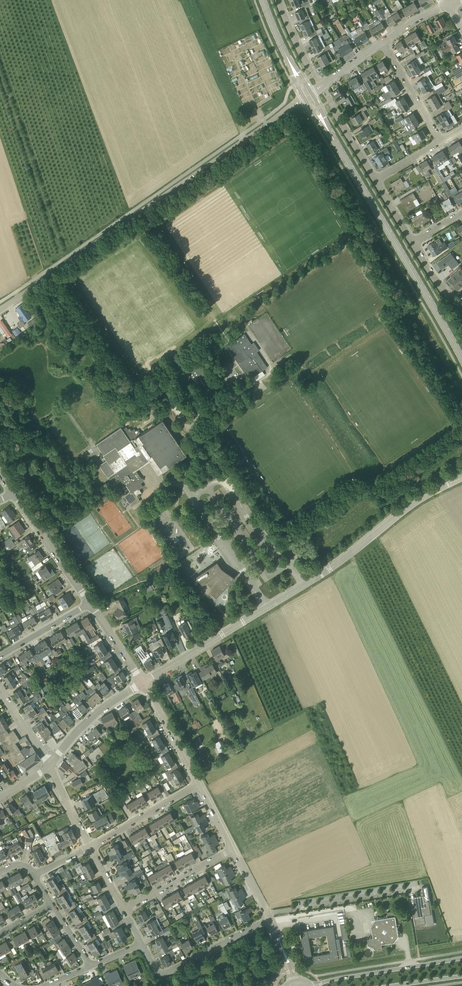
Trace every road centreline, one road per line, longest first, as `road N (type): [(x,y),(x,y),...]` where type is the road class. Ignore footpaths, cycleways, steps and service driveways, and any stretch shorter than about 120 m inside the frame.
road 1 (unclassified): [(0,307),(308,96)]
road 2 (tertiary): [(461,361),(308,96)]
road 3 (unclassified): [(264,608),(461,478)]
road 4 (residential): [(270,921),(167,975),(141,945)]
road 5 (tertiary): [(461,958),(311,985)]
road 6 (residential): [(143,684),(264,608)]
road 7 (residential): [(90,604),(14,494)]
road 8 (residential): [(89,847),(199,784)]
road 9 (residential): [(49,766),(87,721),(143,684)]
road 10 (residential): [(125,910),(234,850)]

